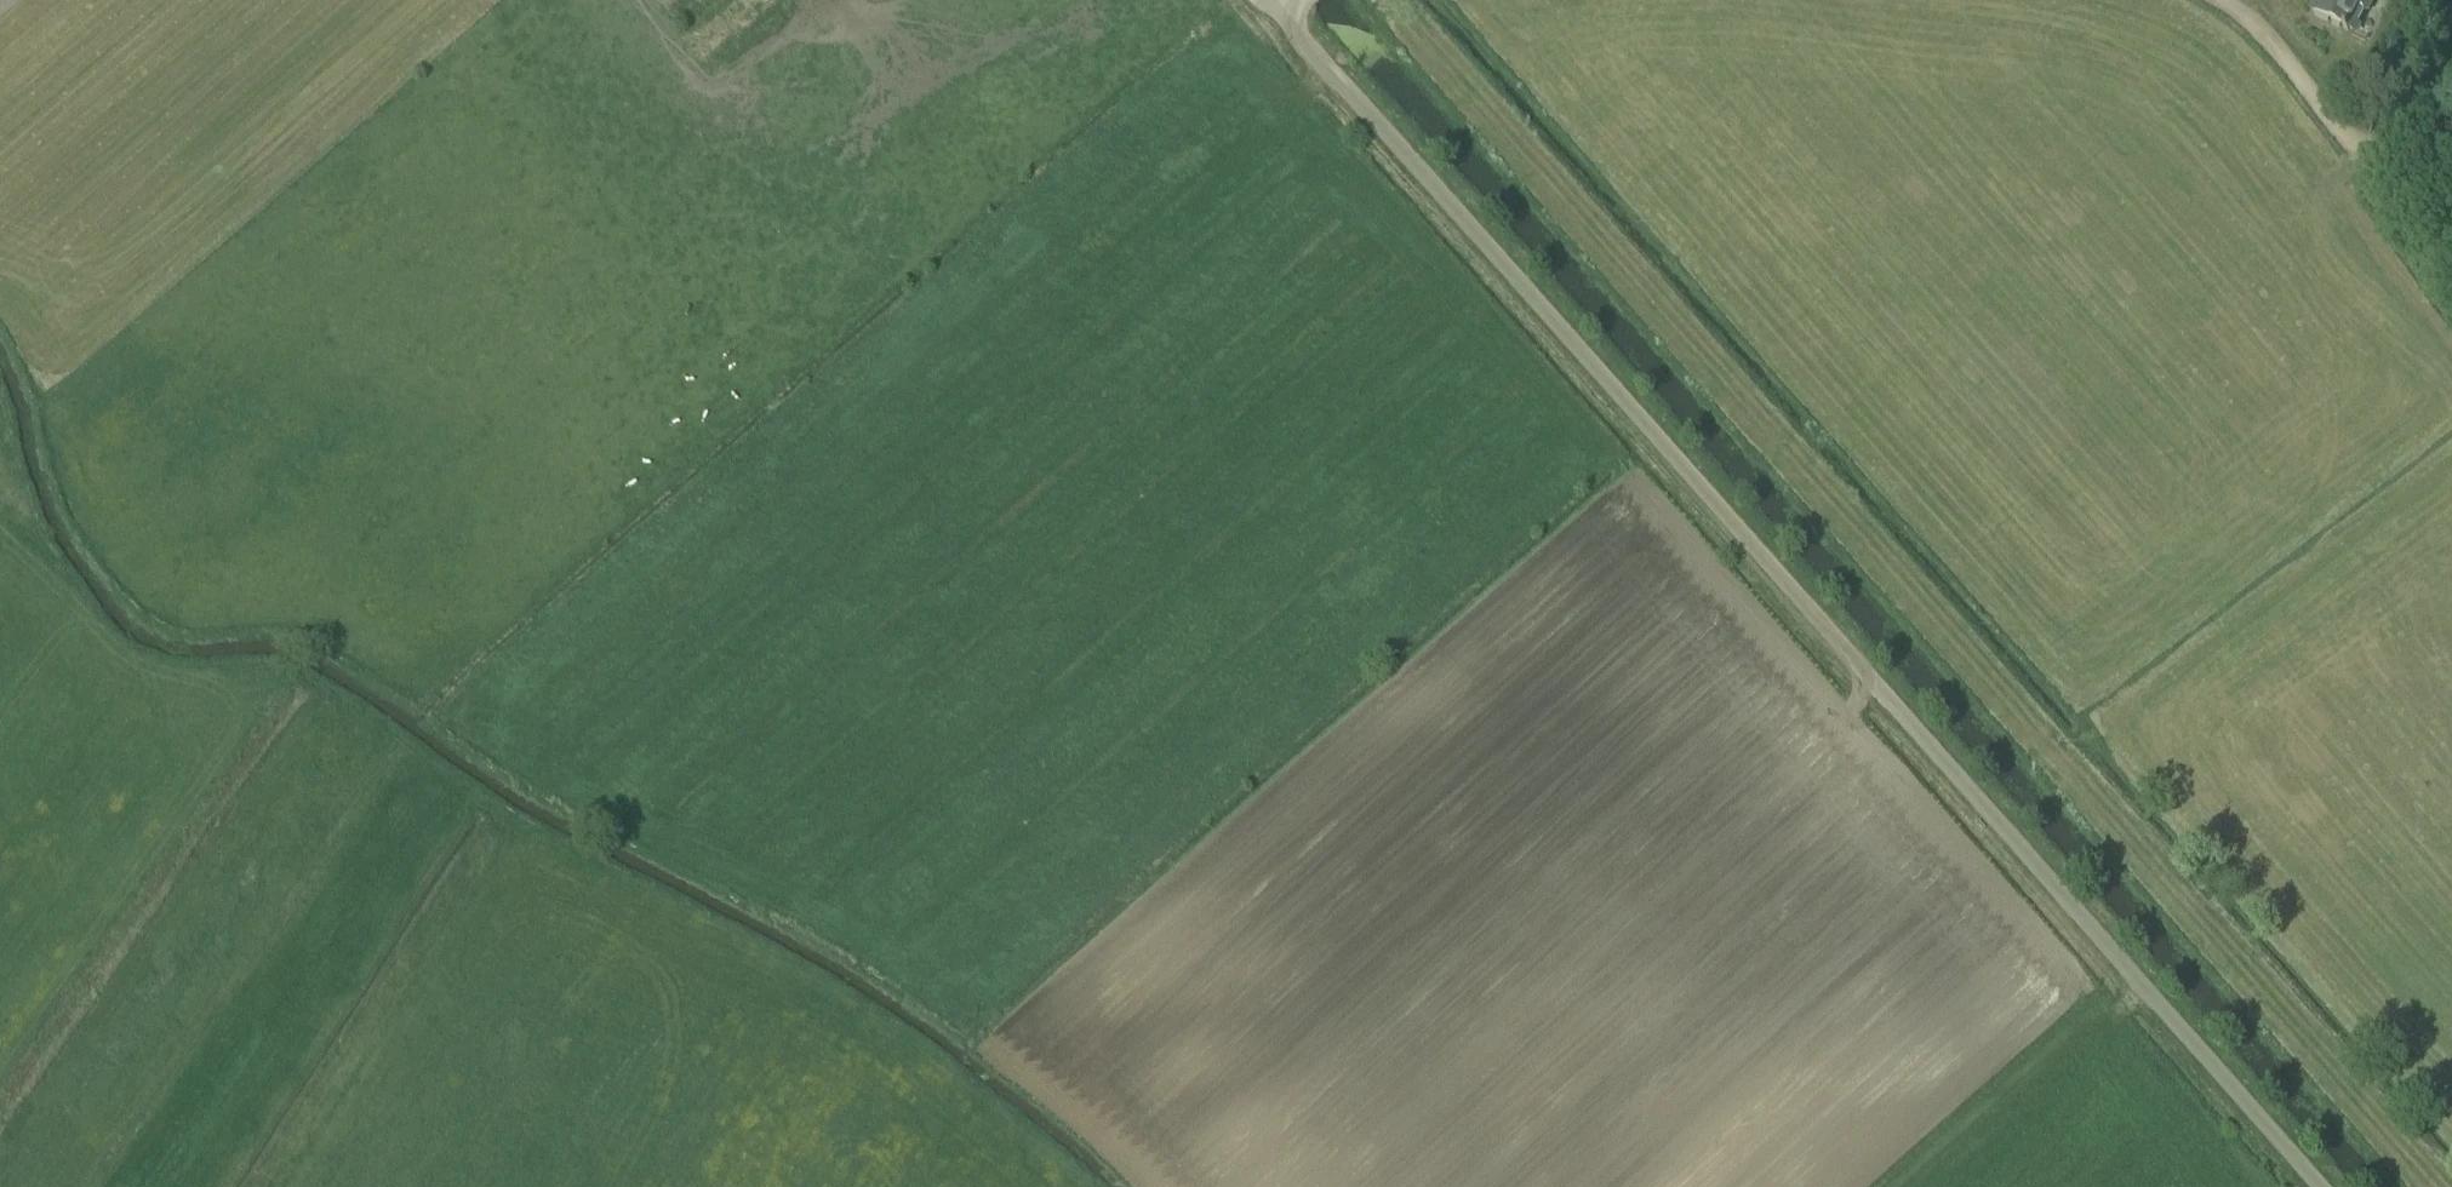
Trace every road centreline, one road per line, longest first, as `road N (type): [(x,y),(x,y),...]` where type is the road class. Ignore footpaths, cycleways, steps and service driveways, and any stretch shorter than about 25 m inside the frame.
road 1 (unclassified): [(2315,1186),(1281,21)]
road 2 (unclassified): [(2207,0),(2256,35),(2366,169)]

